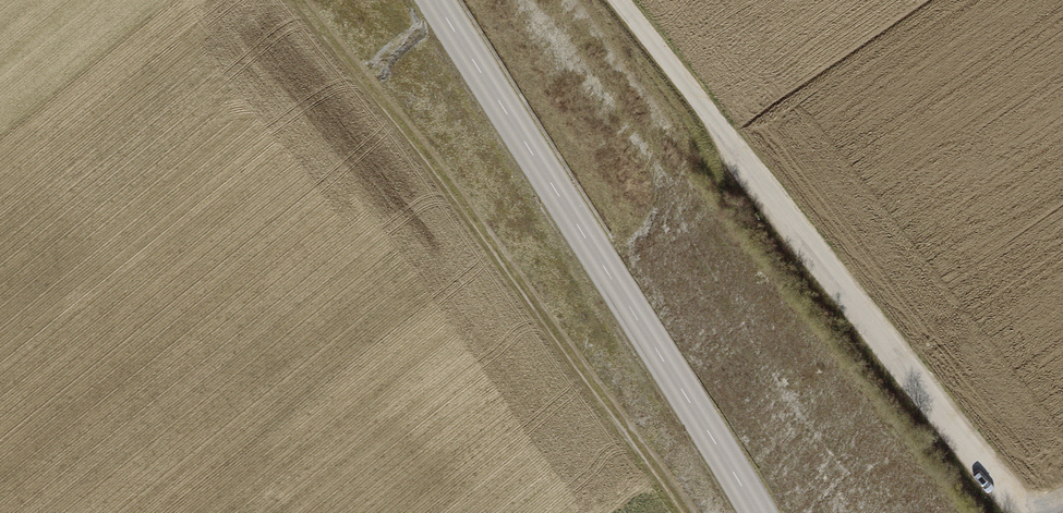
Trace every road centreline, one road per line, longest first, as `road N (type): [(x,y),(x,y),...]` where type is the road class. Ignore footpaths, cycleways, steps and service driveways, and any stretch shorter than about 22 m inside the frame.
road 1 (track): [(619,0),(1024,512)]
road 2 (track): [(671,512),(516,277),(289,0)]
road 3 (tertiary): [(434,0),(756,512)]

